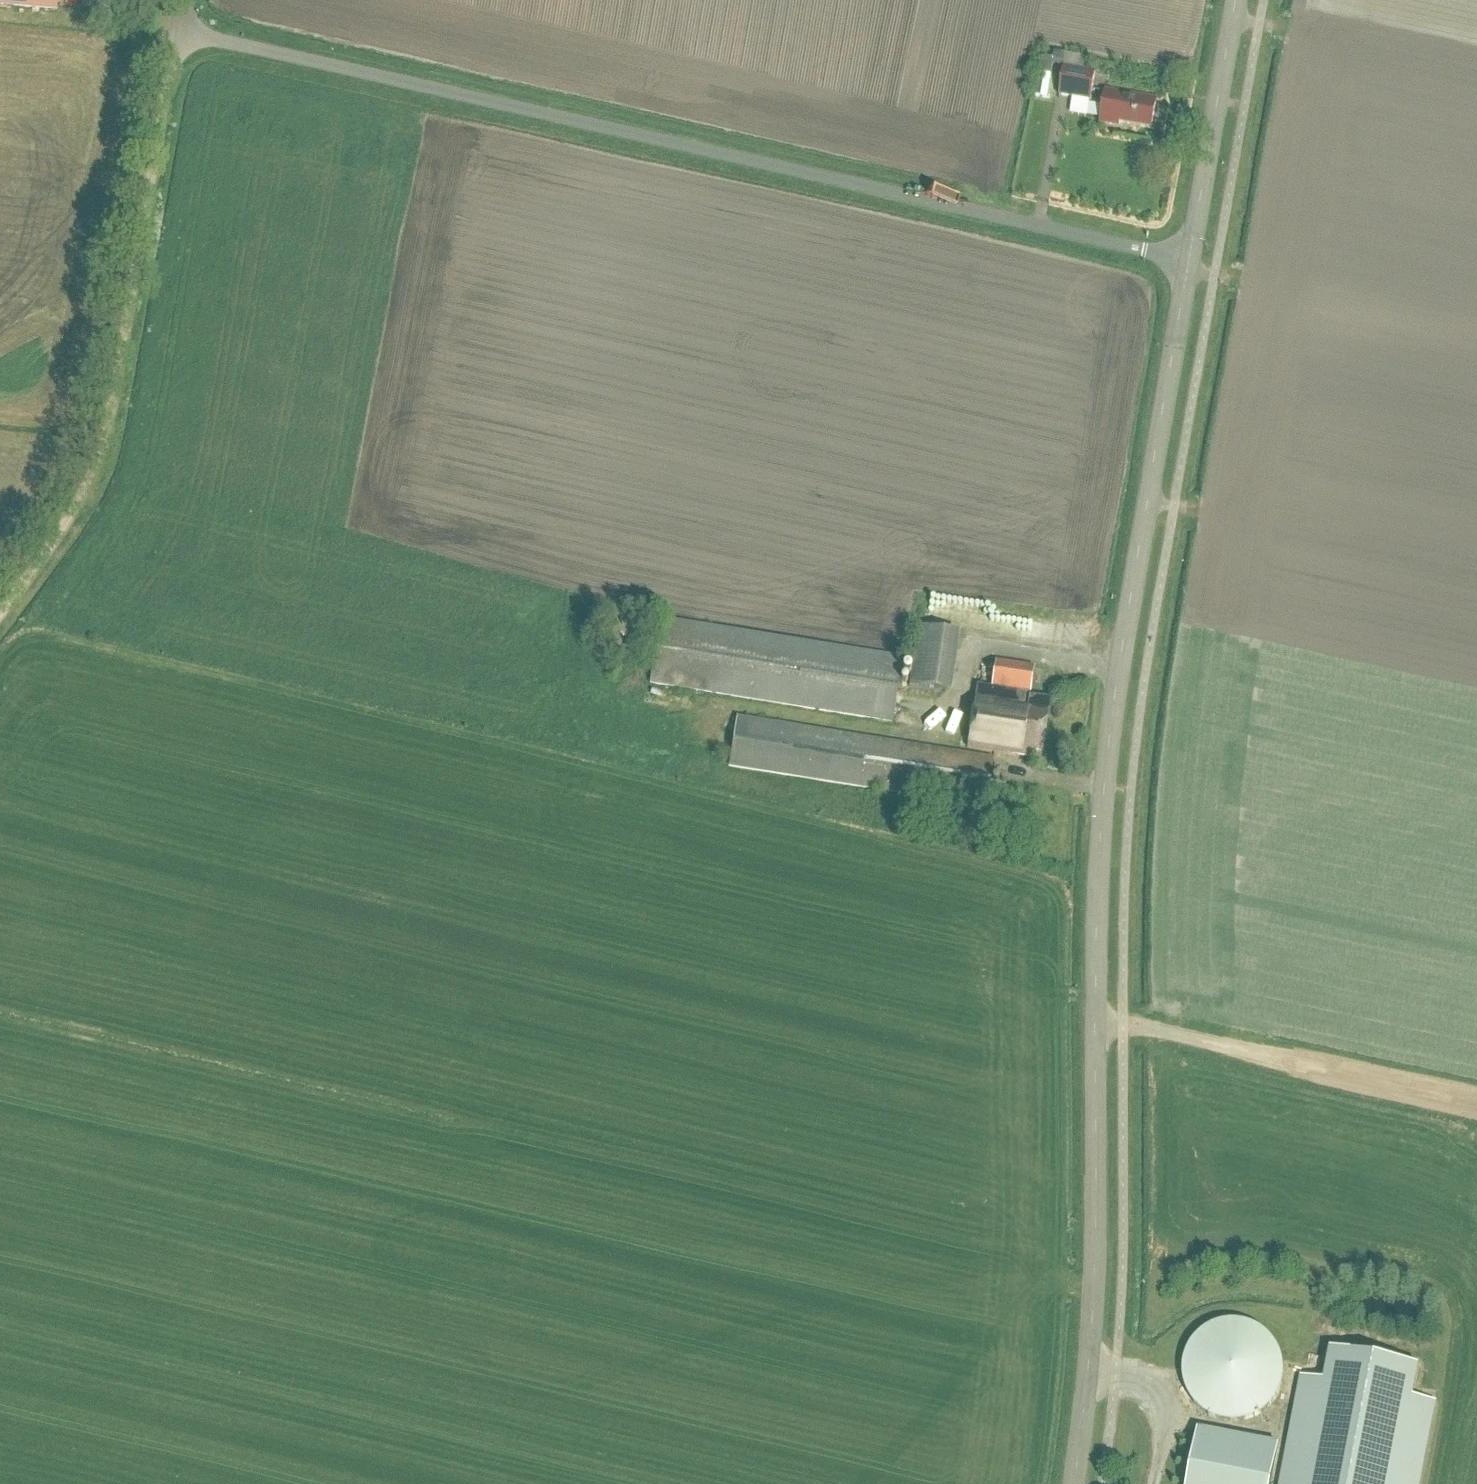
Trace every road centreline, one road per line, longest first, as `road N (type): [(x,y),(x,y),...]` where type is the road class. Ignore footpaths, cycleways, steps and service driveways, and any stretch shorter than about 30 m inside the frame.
road 1 (tertiary): [(1074,1483),(1094,1263),(1106,751),(1188,262)]
road 2 (unclassified): [(1188,262),(193,30),(181,0)]
road 3 (track): [(0,611),(73,514),(100,456),(176,54),(193,30)]
road 4 (track): [(1098,1017),(1476,1104)]
road 5 (tertiary): [(1188,262),(1239,0)]

